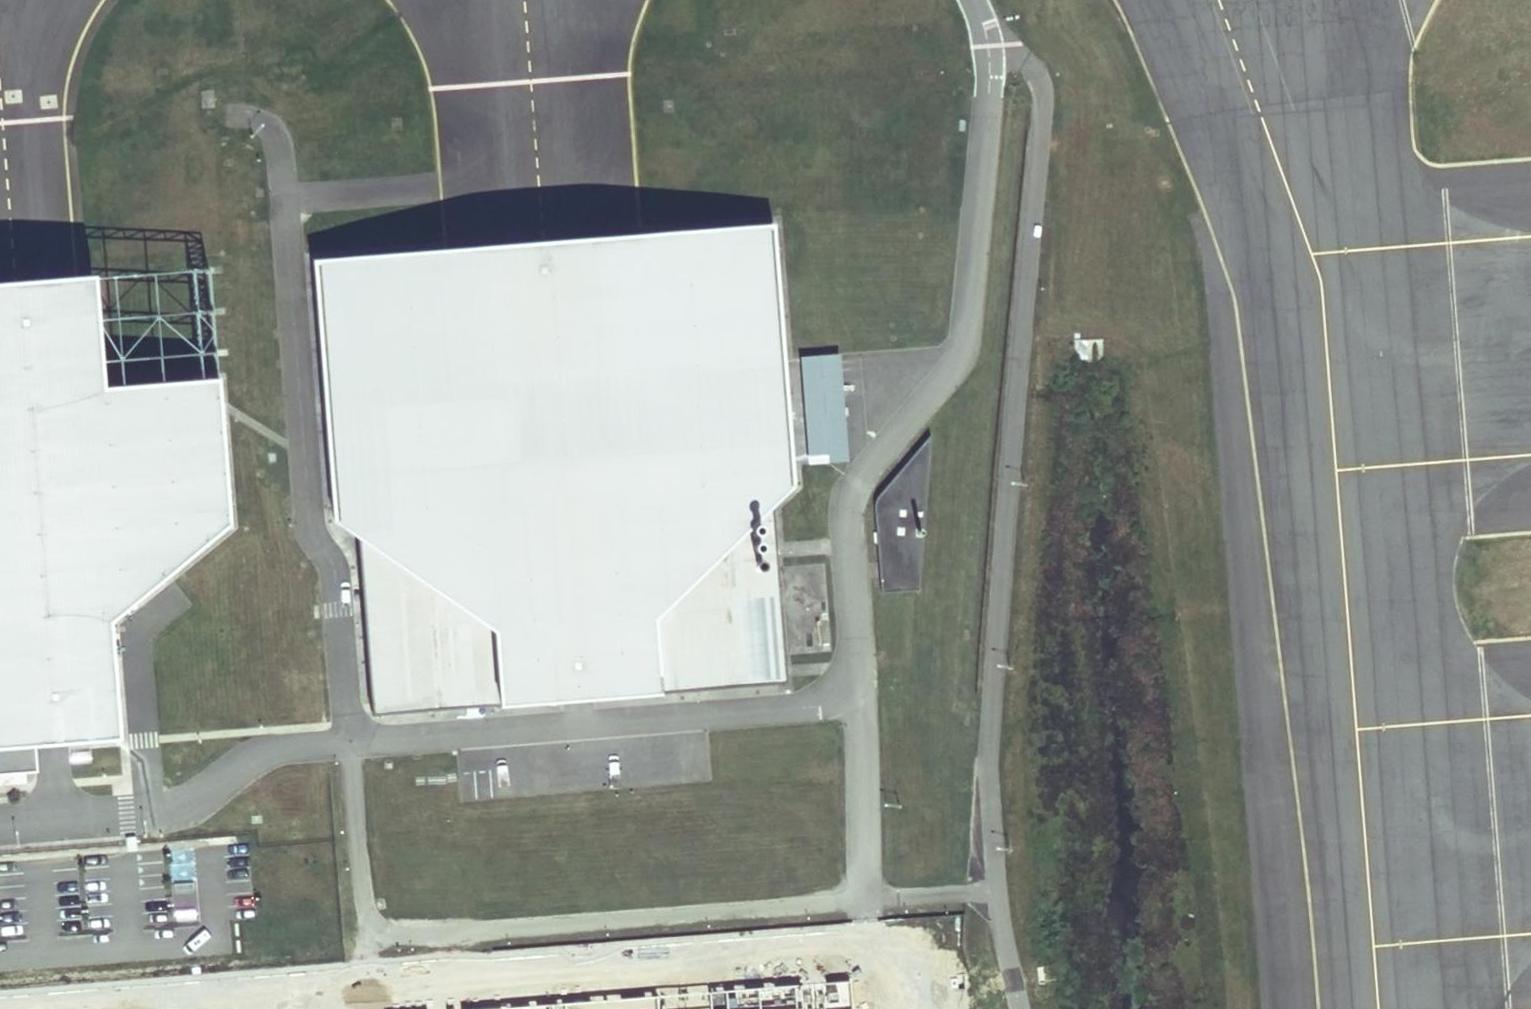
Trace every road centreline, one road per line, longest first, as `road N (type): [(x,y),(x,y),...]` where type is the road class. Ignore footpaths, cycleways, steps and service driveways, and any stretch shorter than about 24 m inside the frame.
road 1 (unclassified): [(0,959),(222,943)]

